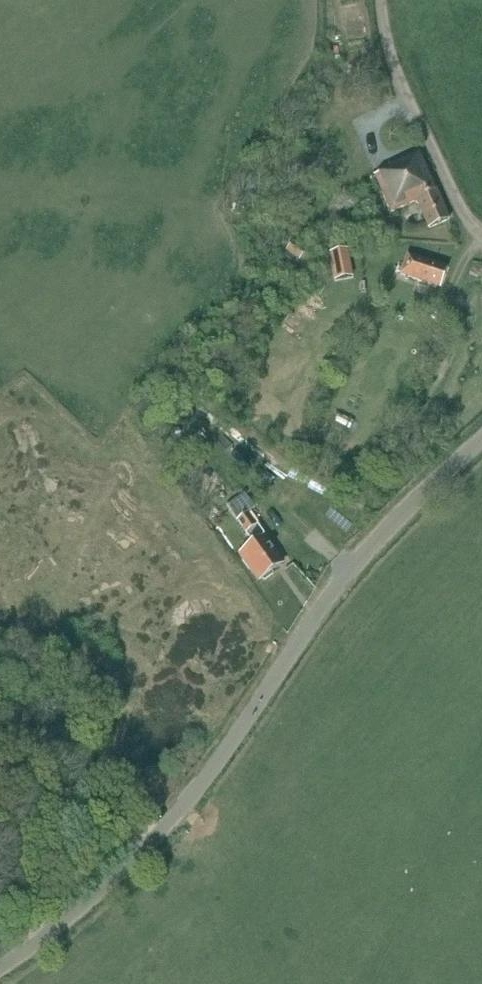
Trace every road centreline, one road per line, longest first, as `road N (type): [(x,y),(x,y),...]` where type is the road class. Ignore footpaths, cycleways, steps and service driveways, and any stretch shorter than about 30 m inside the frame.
road 1 (unclassified): [(0,970),(161,832),(353,565),(481,440)]
road 2 (unclassified): [(481,234),(406,95),(382,0)]
road 3 (track): [(161,832),(127,838),(32,907),(13,961)]

